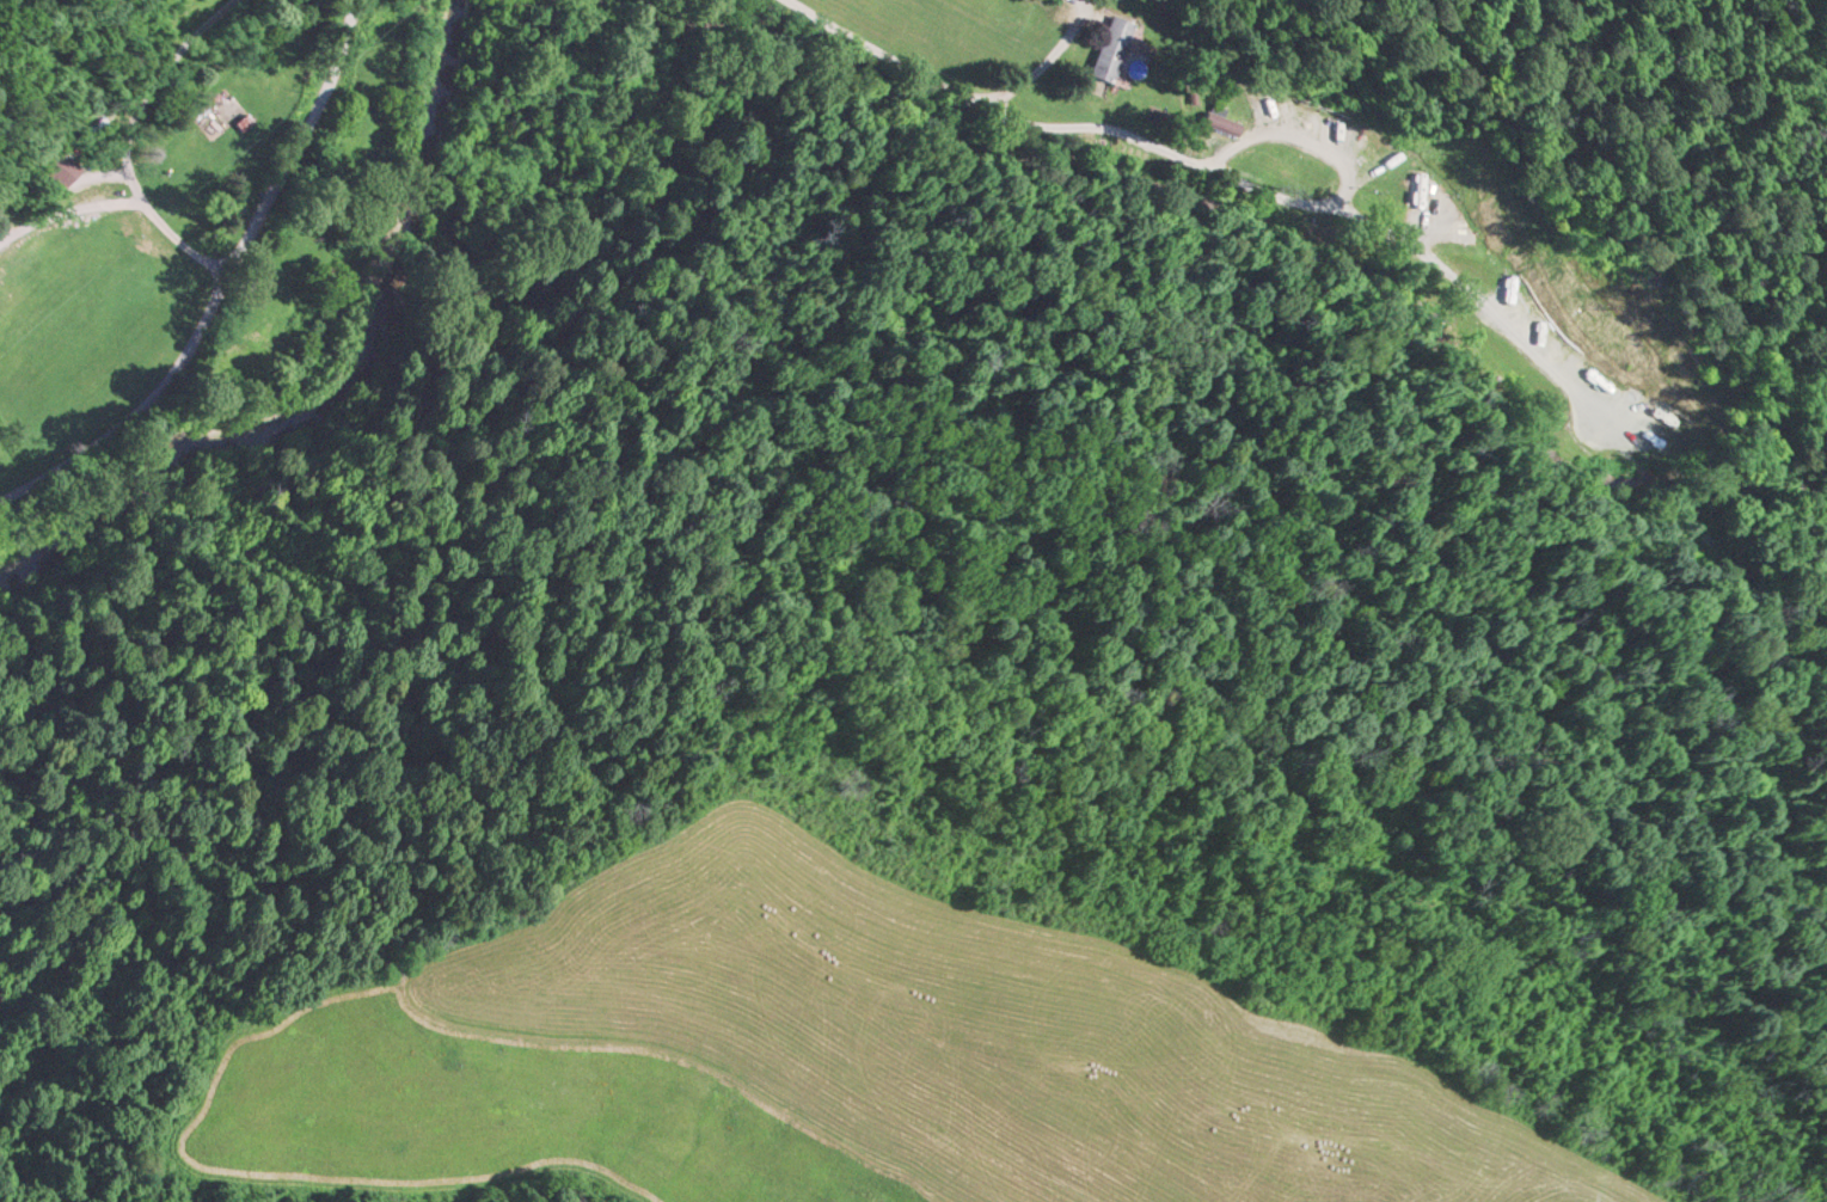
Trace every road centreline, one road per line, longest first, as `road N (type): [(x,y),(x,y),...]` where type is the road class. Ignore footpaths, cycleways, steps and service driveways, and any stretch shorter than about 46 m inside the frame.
road 1 (residential): [(798,0),(982,109),(1041,123),(1109,124),(1262,190),(1324,201),(1484,292)]
road 2 (residential): [(360,0),(327,93),(179,356),(118,419),(0,494)]
road 3 (residential): [(228,270),(157,216),(124,159),(130,119),(152,82),(240,0)]

